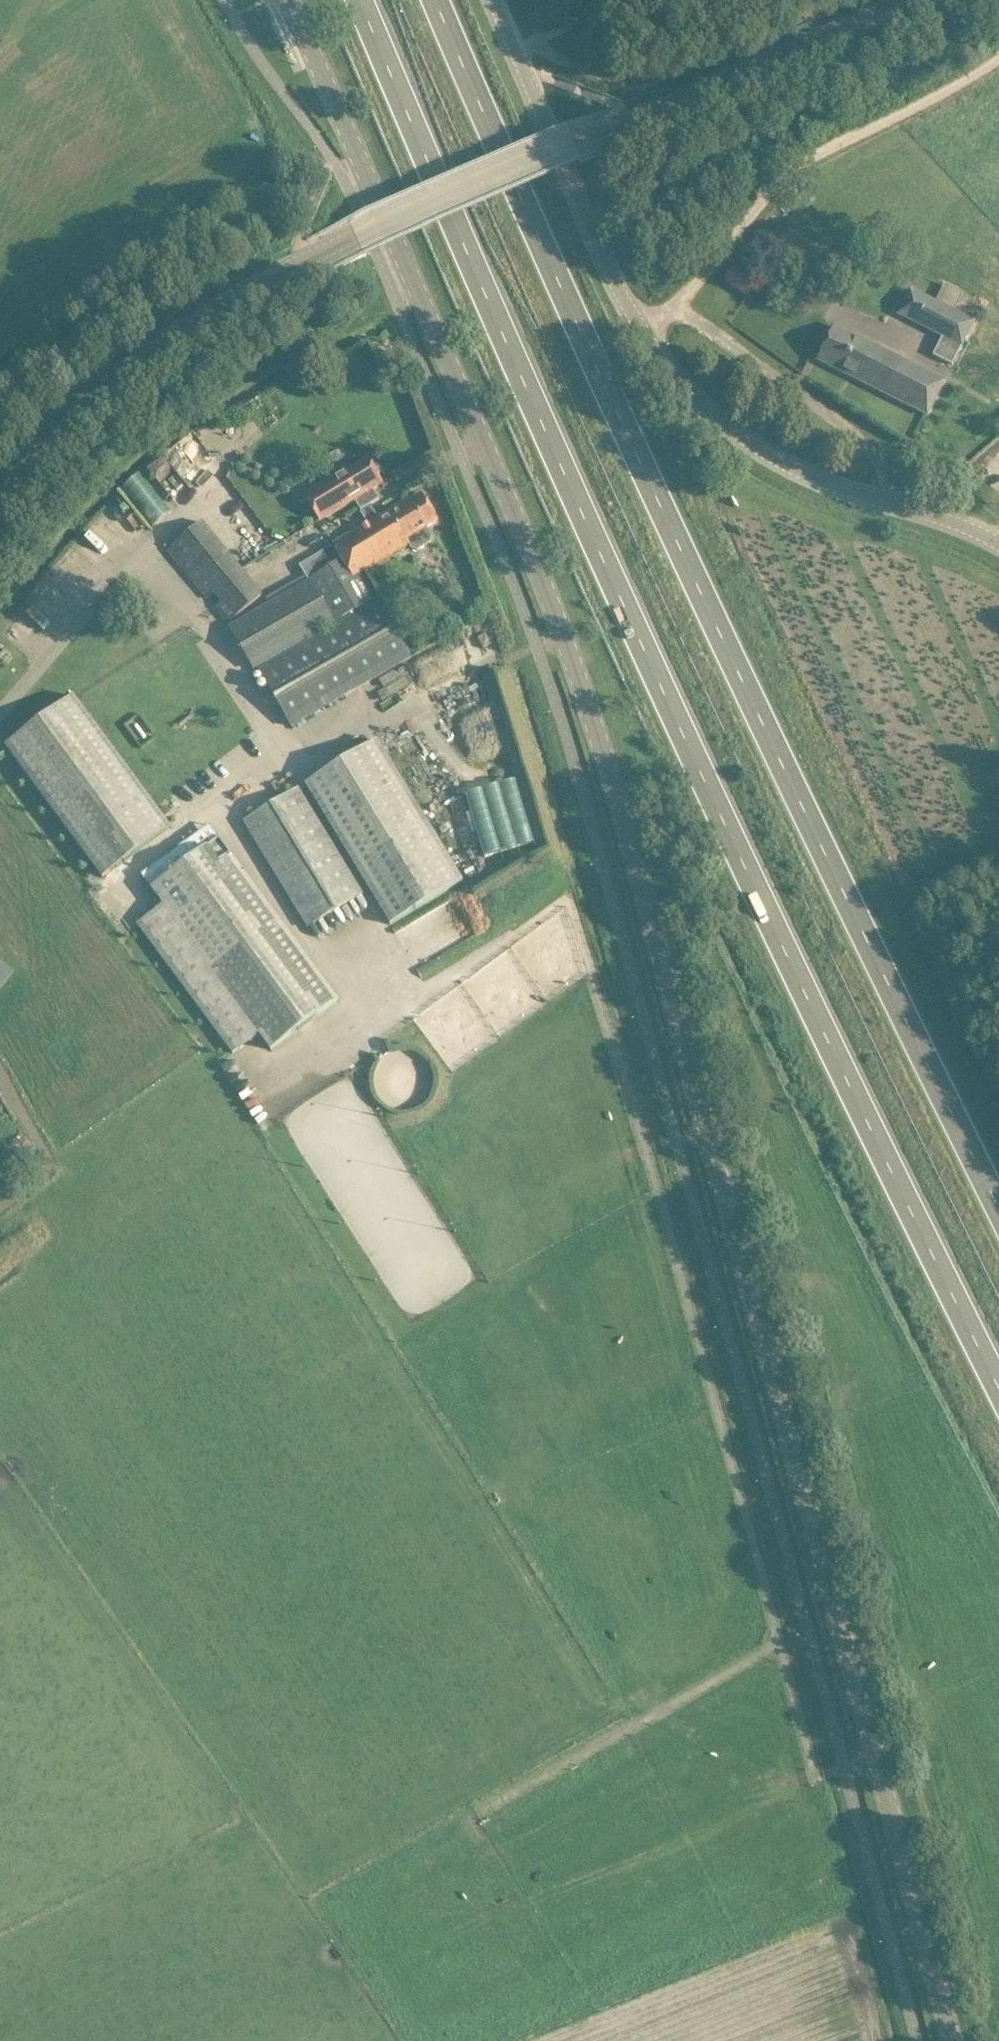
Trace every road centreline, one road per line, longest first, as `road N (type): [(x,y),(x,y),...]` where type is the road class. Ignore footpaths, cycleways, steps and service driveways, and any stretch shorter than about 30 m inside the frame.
road 1 (tertiary): [(946,2040),(700,1115),(554,608),(381,184),(294,0)]
road 2 (trunk): [(366,0),(770,942),(998,1387)]
road 3 (trunk): [(998,1197),(641,470),(443,0)]
road 4 (unclassified): [(0,493),(80,410),(287,268),(882,0)]
road 5 (unclassified): [(646,336),(612,278),(492,0)]
road 6 (track): [(998,56),(783,178),(707,267)]
road 7 (residential): [(885,501),(875,449),(674,304)]
road 8 (unclassified): [(646,336),(693,396),(771,457),(885,501)]
road 9 (residential): [(0,711),(106,588)]
road 10 (unclassified): [(885,501),(998,544)]

